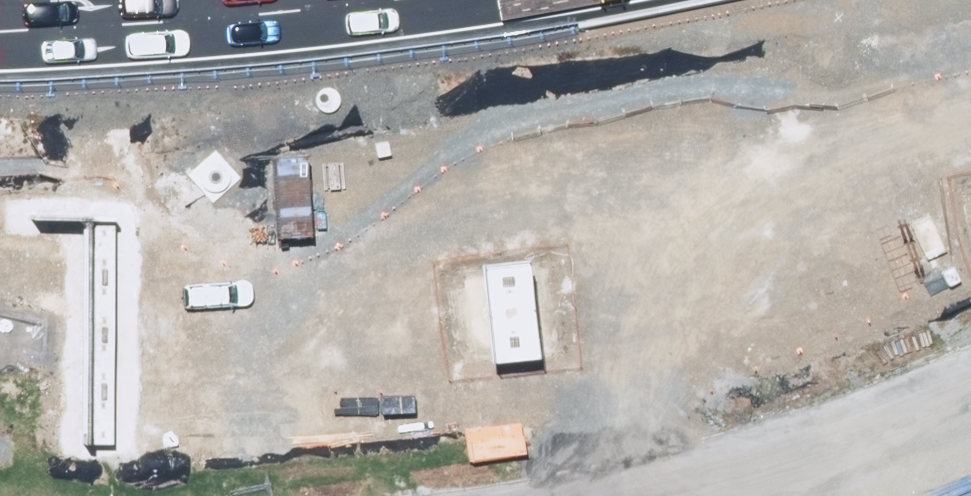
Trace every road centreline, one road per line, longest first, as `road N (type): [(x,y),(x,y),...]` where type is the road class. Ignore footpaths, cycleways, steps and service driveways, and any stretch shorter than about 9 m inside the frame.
road 1 (primary): [(0,262),(341,289),(718,243),(970,185)]
road 2 (primary): [(970,311),(877,336),(618,381),(380,407),(91,404),(0,394)]
road 3 (primary): [(0,11),(165,0)]

